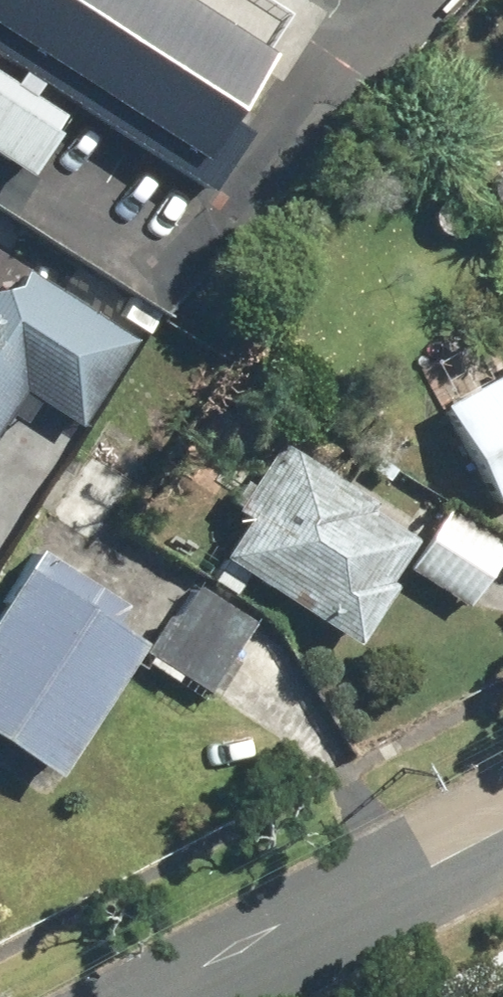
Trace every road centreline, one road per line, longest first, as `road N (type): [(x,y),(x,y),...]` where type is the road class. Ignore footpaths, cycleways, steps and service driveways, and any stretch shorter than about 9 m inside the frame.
road 1 (tertiary): [(502,830),(182,996)]

